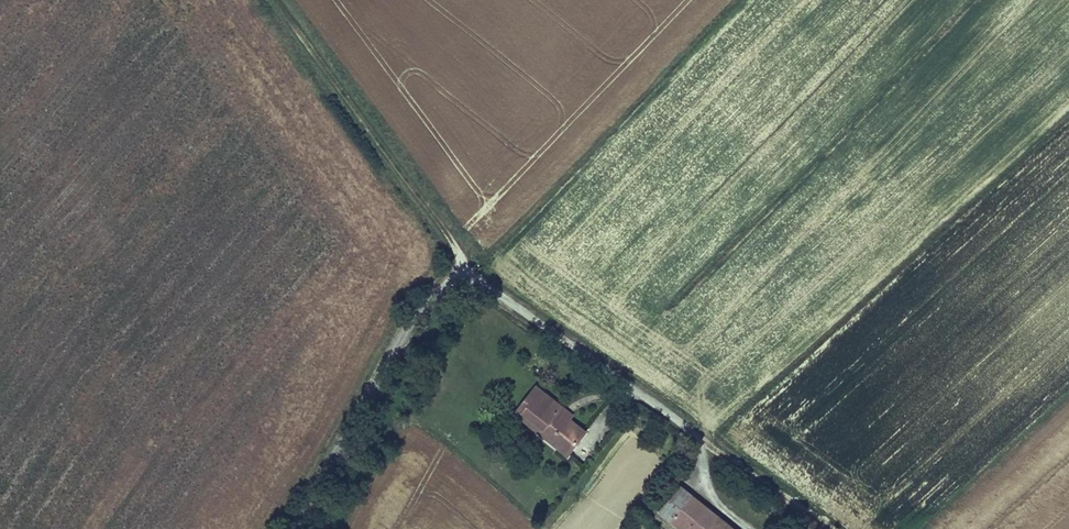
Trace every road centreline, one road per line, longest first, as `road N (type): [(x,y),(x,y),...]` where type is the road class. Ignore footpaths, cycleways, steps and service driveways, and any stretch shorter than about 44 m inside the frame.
road 1 (unclassified): [(297,528),(382,373),(465,262),(497,294),(706,441)]
road 2 (track): [(465,262),(272,0)]
road 3 (track): [(706,441),(829,528)]

